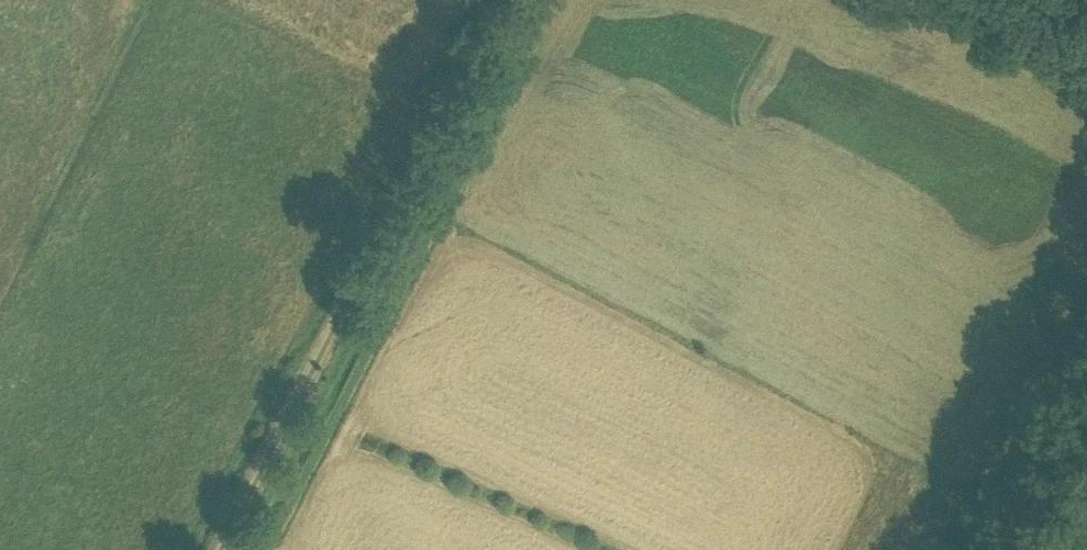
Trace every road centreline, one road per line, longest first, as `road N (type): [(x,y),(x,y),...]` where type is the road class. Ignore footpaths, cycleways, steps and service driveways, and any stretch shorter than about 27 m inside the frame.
road 1 (track): [(243,549),(395,274),(530,0)]

